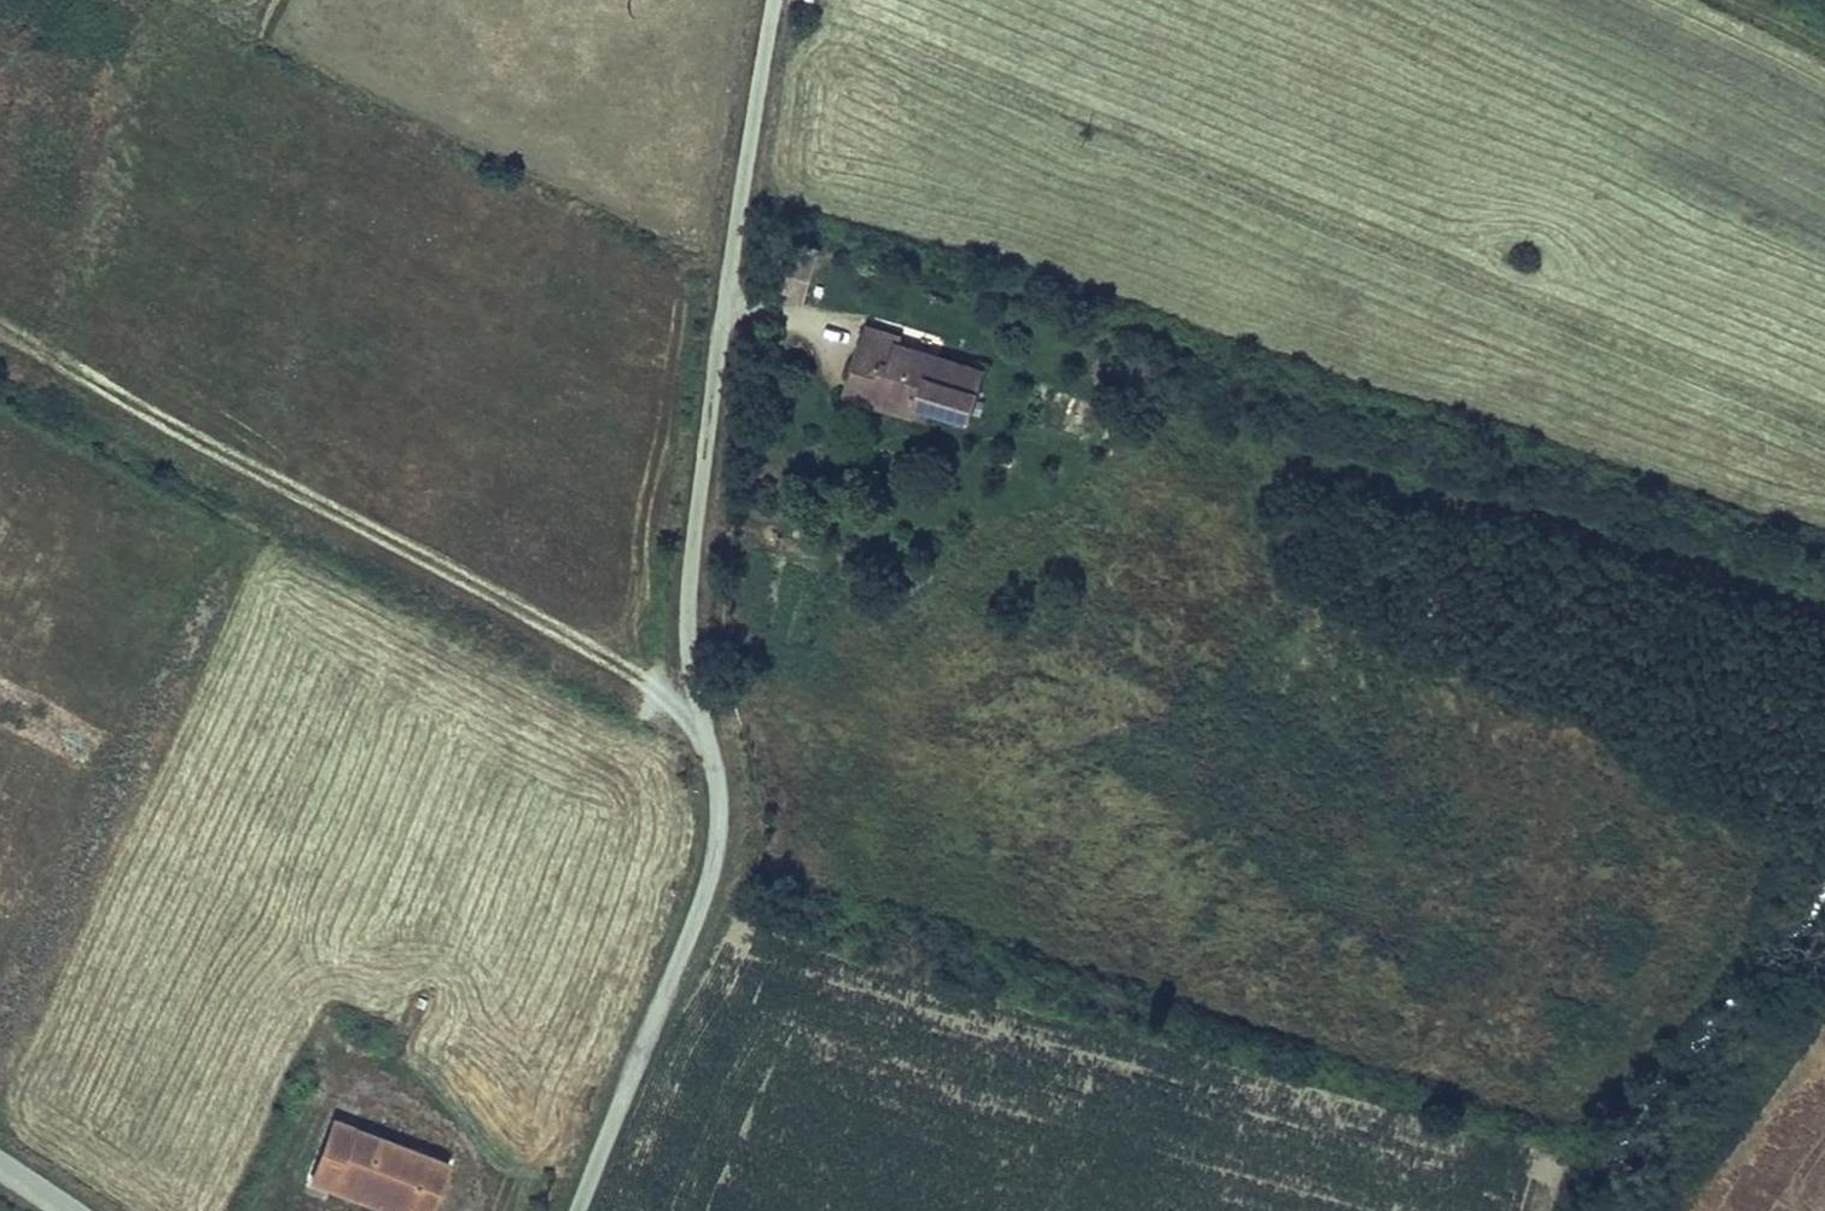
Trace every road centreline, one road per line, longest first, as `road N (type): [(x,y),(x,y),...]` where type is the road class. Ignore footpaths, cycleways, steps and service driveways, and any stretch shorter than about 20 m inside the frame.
road 1 (residential): [(574,1210),(728,852),(714,746),(681,651),(772,0)]

